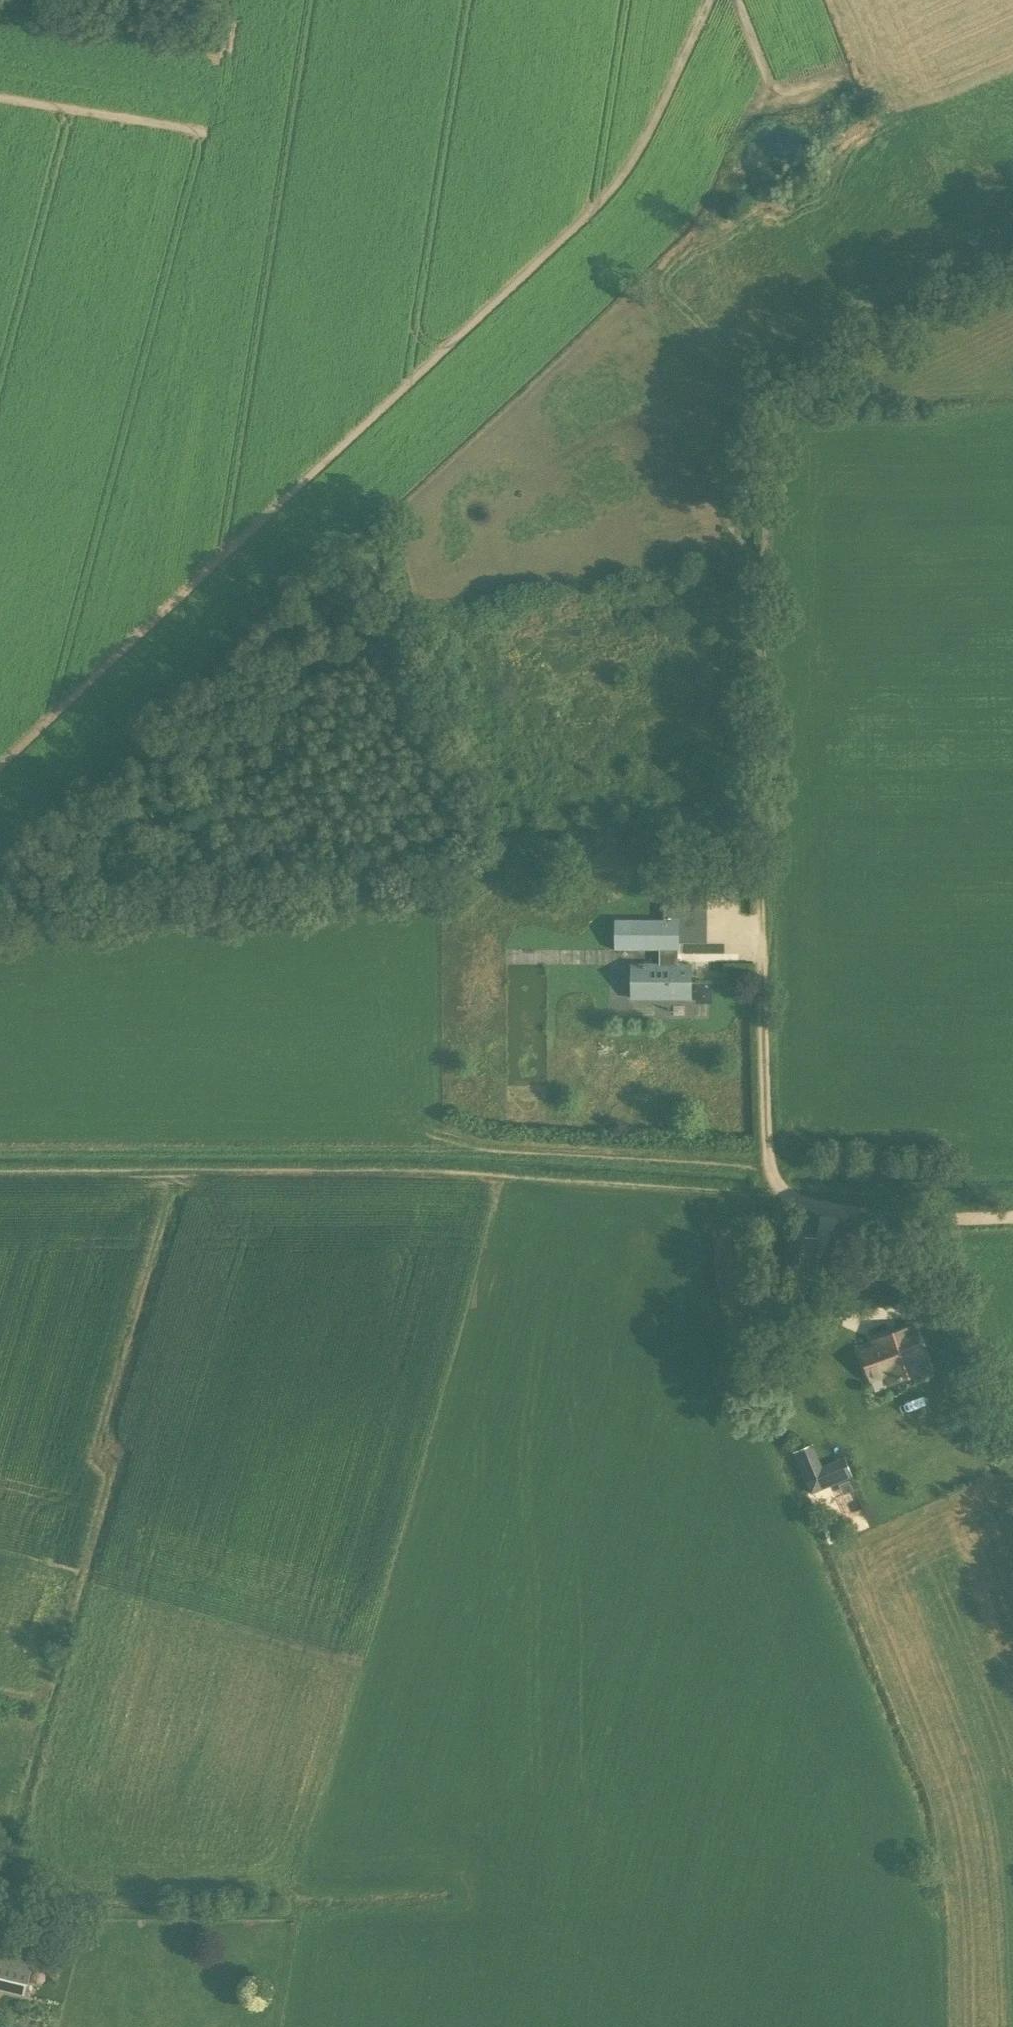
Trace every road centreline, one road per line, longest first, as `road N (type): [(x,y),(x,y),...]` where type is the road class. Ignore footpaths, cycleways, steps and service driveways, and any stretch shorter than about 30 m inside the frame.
road 1 (track): [(1012,1216),(831,1210),(786,1198),(771,1182),(758,891),(766,678),(754,571)]

